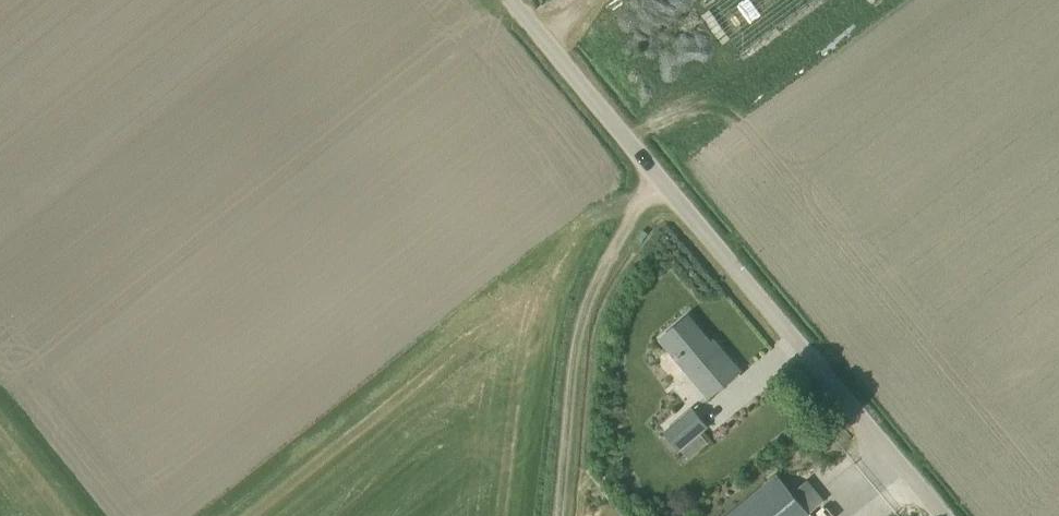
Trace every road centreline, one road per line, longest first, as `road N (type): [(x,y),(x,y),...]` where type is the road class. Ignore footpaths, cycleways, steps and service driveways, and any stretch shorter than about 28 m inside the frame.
road 1 (unclassified): [(940,515),(513,0)]
road 2 (track): [(556,515),(578,334),(608,252),(662,179)]

